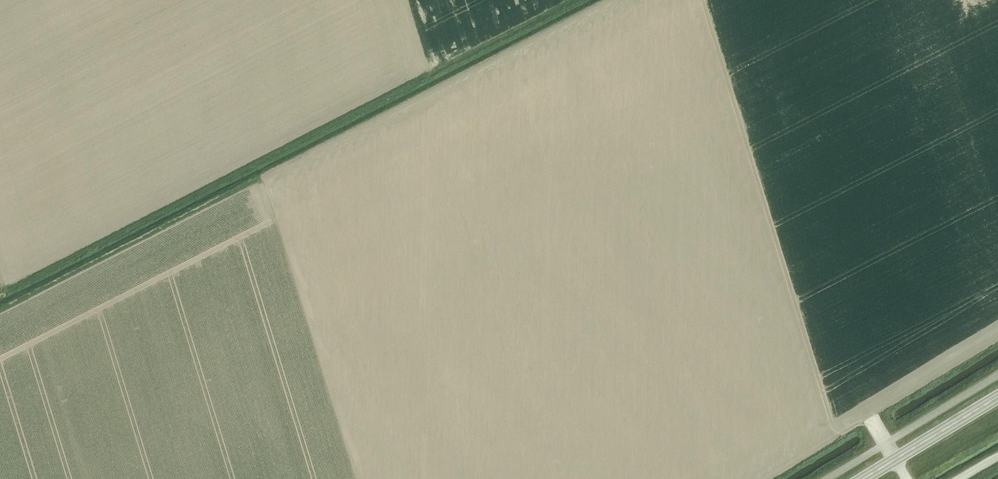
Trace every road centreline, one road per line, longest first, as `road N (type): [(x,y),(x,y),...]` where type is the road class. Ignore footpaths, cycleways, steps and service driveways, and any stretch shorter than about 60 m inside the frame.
road 1 (secondary): [(863,478),(997,396)]

